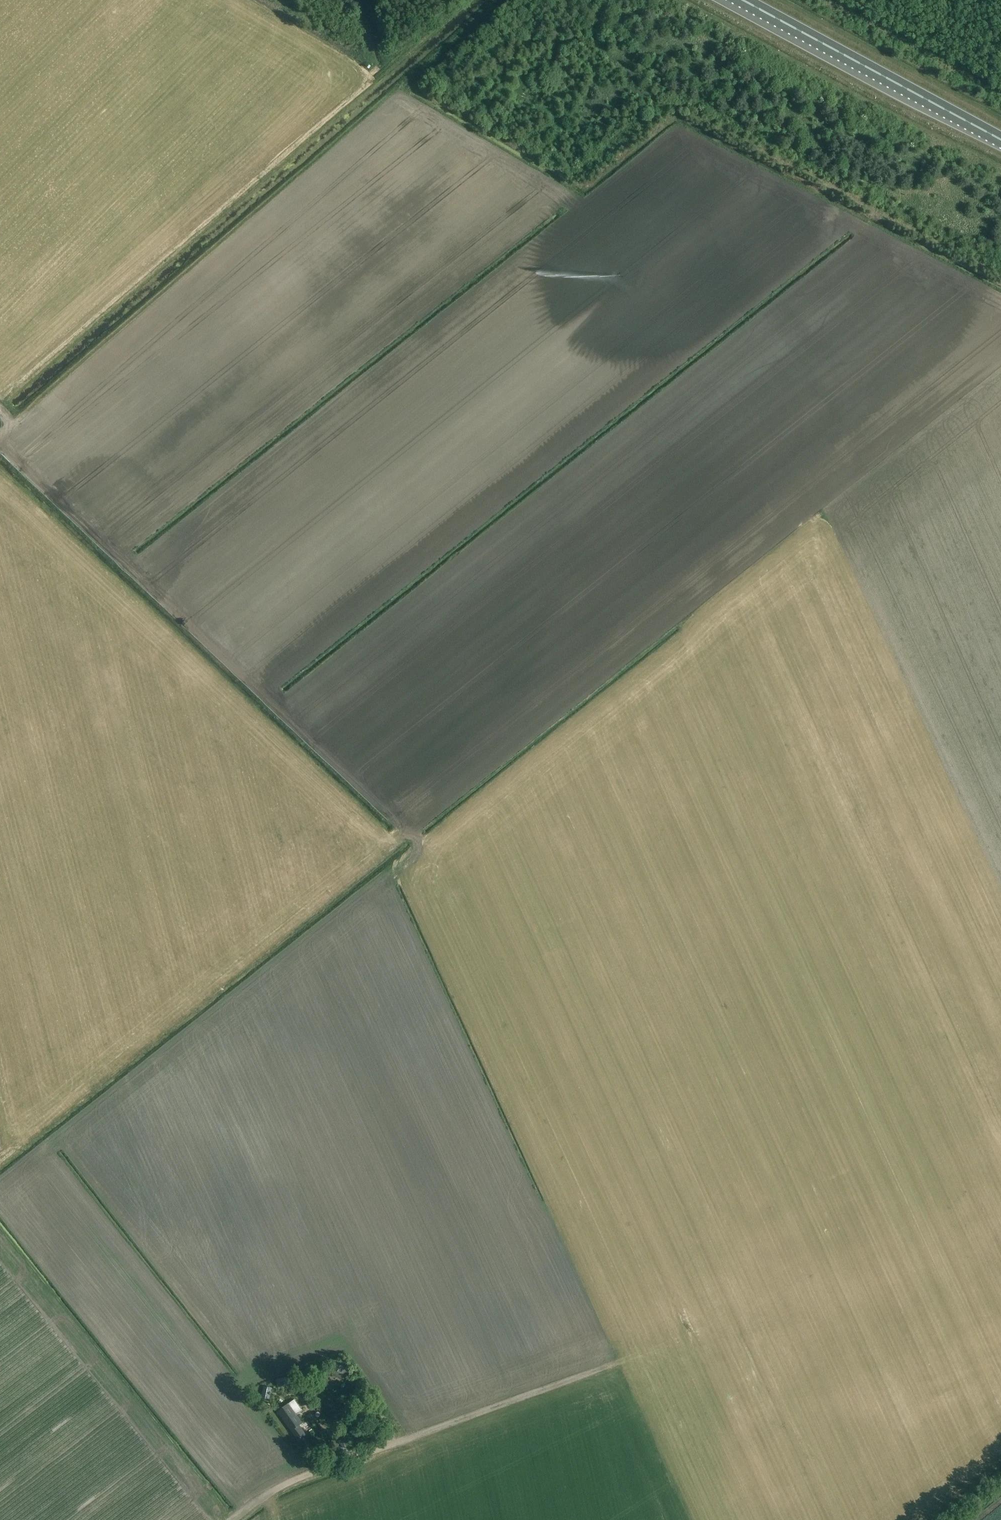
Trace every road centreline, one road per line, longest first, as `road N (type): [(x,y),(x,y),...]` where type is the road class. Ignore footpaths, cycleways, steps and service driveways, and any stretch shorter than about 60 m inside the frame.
road 1 (trunk): [(1000,139),(743,0)]
road 2 (track): [(232,1519),(289,1483),(396,1441)]

